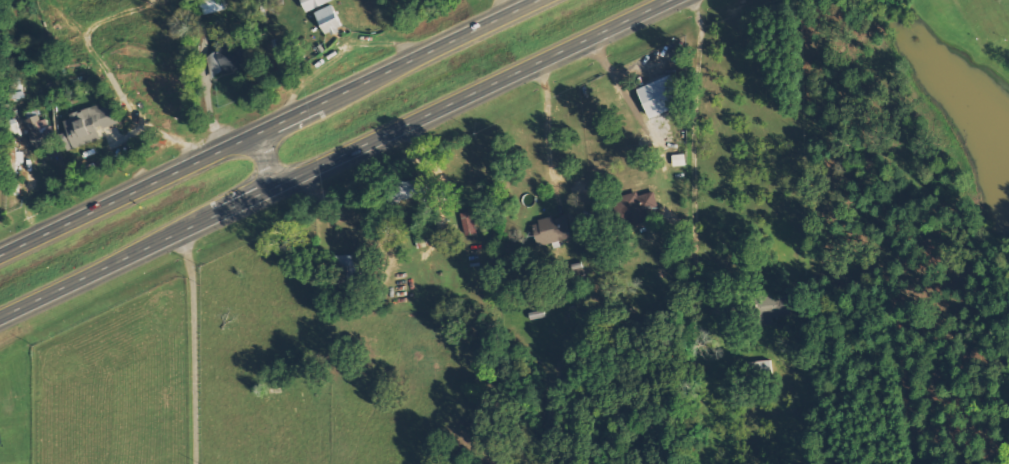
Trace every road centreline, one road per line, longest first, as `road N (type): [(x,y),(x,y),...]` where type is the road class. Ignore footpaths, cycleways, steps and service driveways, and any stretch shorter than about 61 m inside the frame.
road 1 (trunk): [(0,316),(672,0)]
road 2 (trunk): [(539,0),(0,255)]

